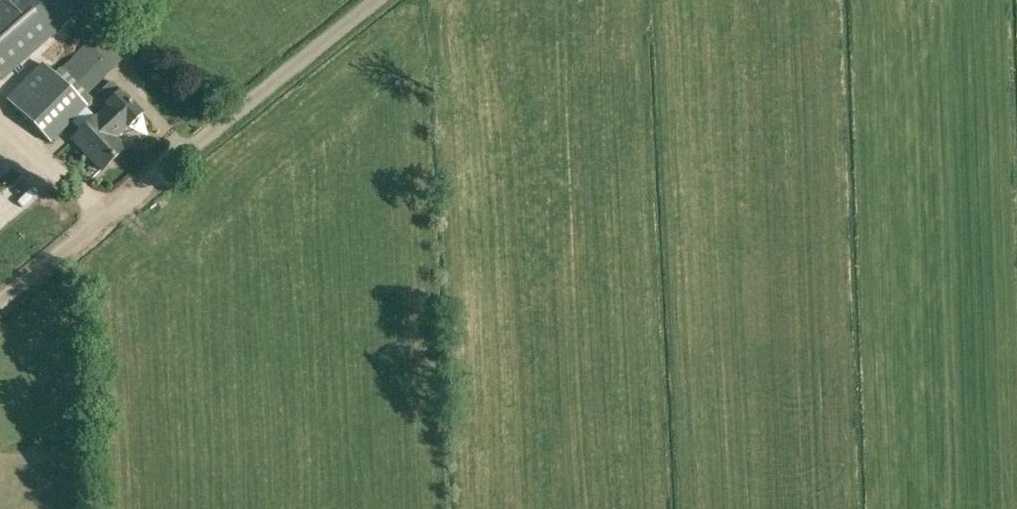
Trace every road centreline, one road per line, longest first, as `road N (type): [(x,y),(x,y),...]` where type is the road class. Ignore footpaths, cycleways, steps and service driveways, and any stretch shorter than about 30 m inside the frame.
road 1 (unclassified): [(0,299),(374,0)]

